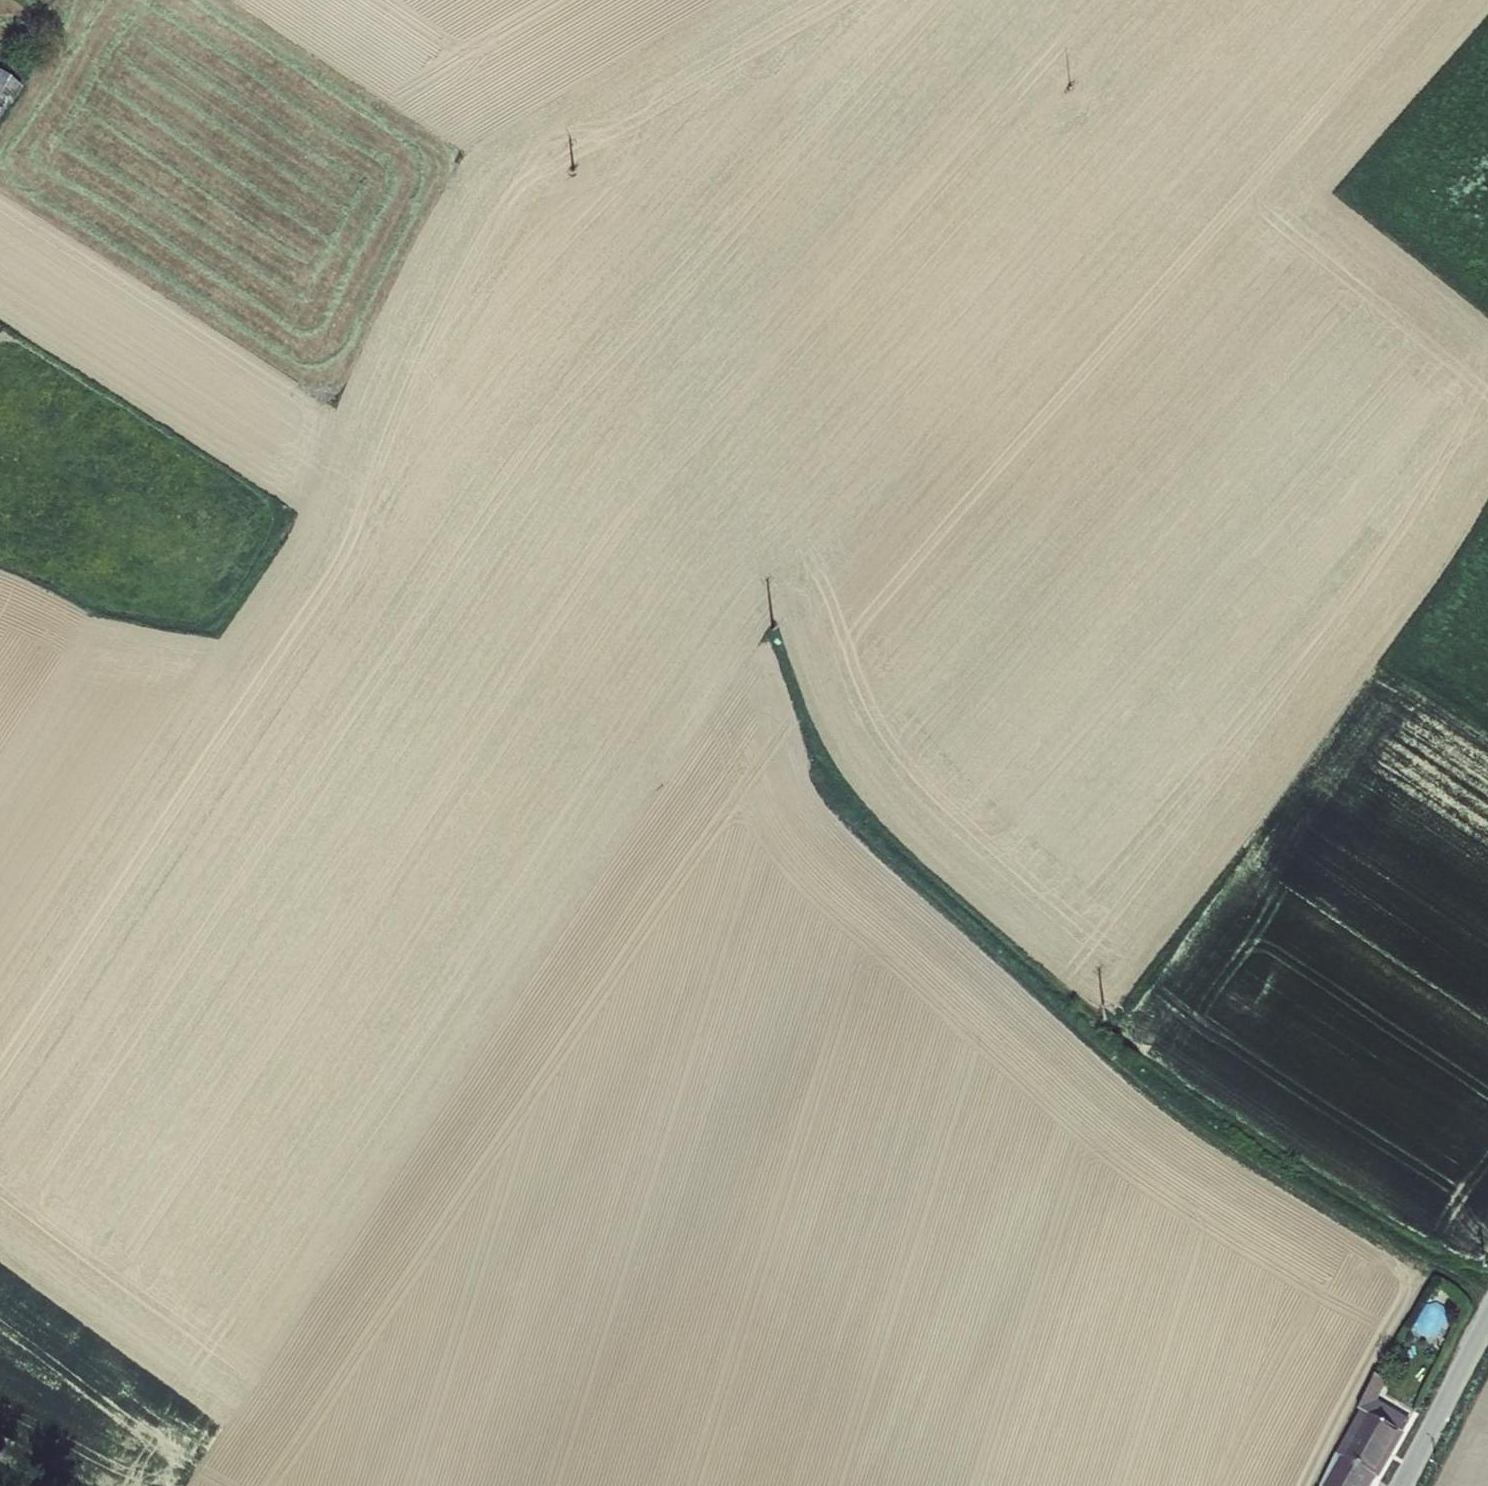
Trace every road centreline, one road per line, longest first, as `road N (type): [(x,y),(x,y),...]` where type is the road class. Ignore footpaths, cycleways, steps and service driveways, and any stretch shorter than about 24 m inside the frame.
road 1 (unclassified): [(1404,1485),(1487,1321)]

